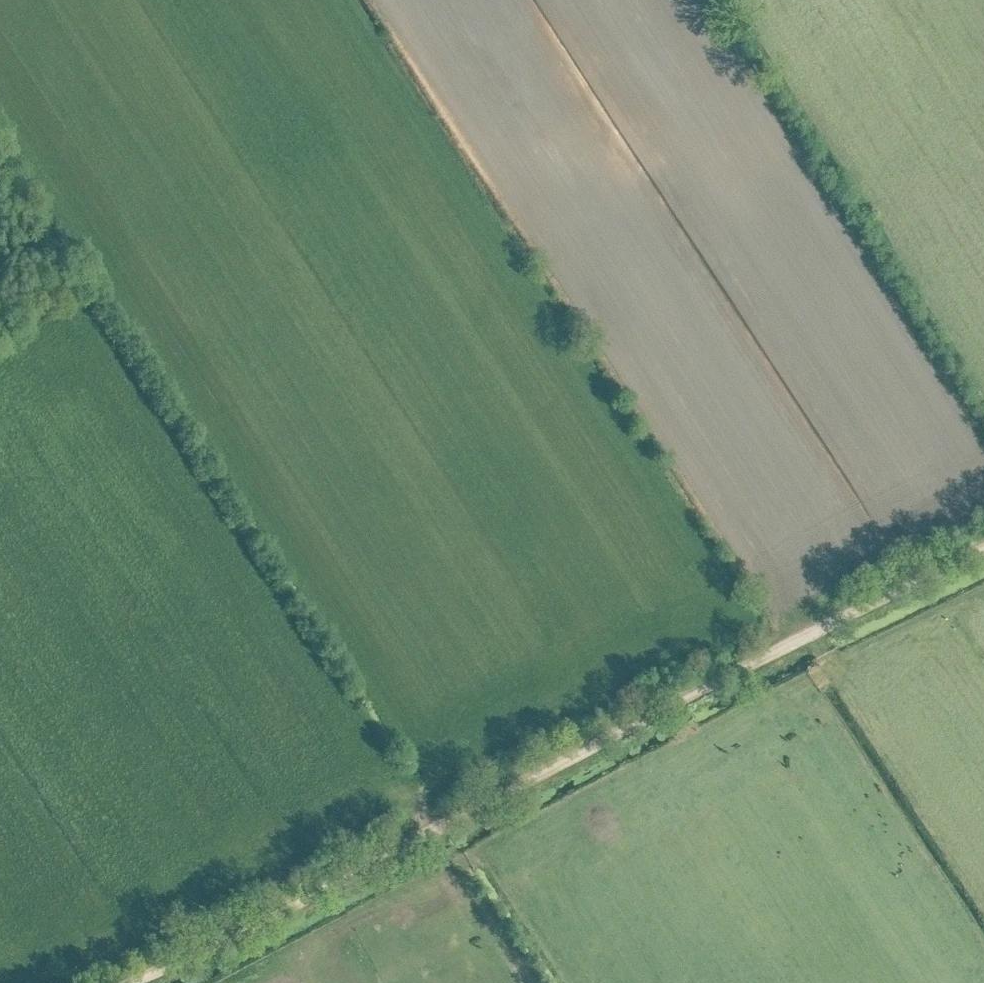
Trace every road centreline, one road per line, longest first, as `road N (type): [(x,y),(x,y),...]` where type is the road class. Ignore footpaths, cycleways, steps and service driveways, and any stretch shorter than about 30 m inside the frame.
road 1 (track): [(134,982),(983,550)]

